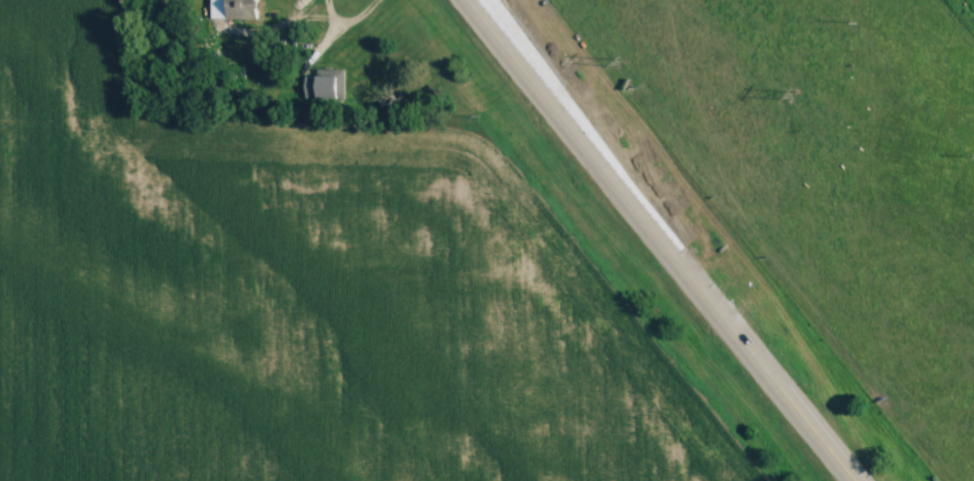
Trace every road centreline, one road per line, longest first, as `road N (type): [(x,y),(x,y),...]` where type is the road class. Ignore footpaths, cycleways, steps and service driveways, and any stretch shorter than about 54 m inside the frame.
road 1 (secondary): [(850,480),(468,0)]

